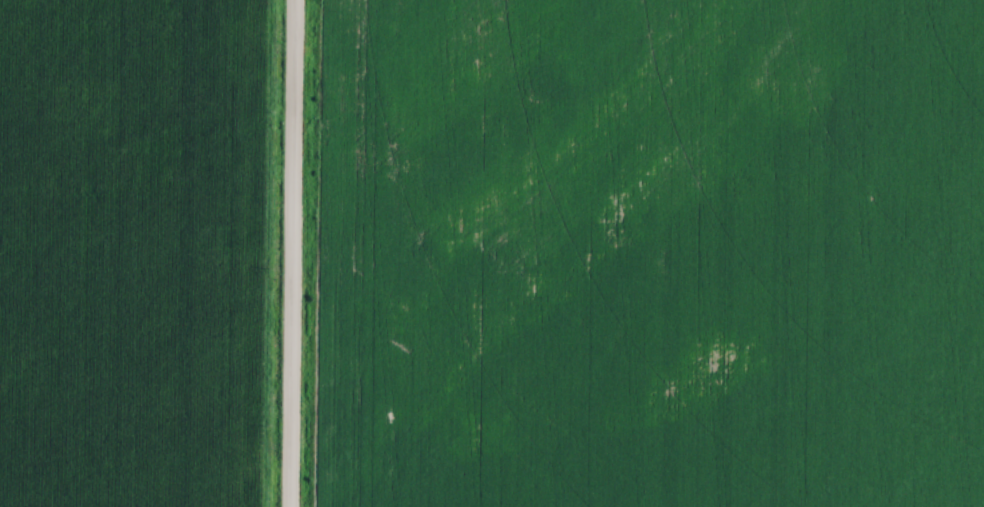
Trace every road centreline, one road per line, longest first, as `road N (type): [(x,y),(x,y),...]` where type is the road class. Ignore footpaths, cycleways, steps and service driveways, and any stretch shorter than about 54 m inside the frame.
road 1 (residential): [(289,506),(293,0)]

